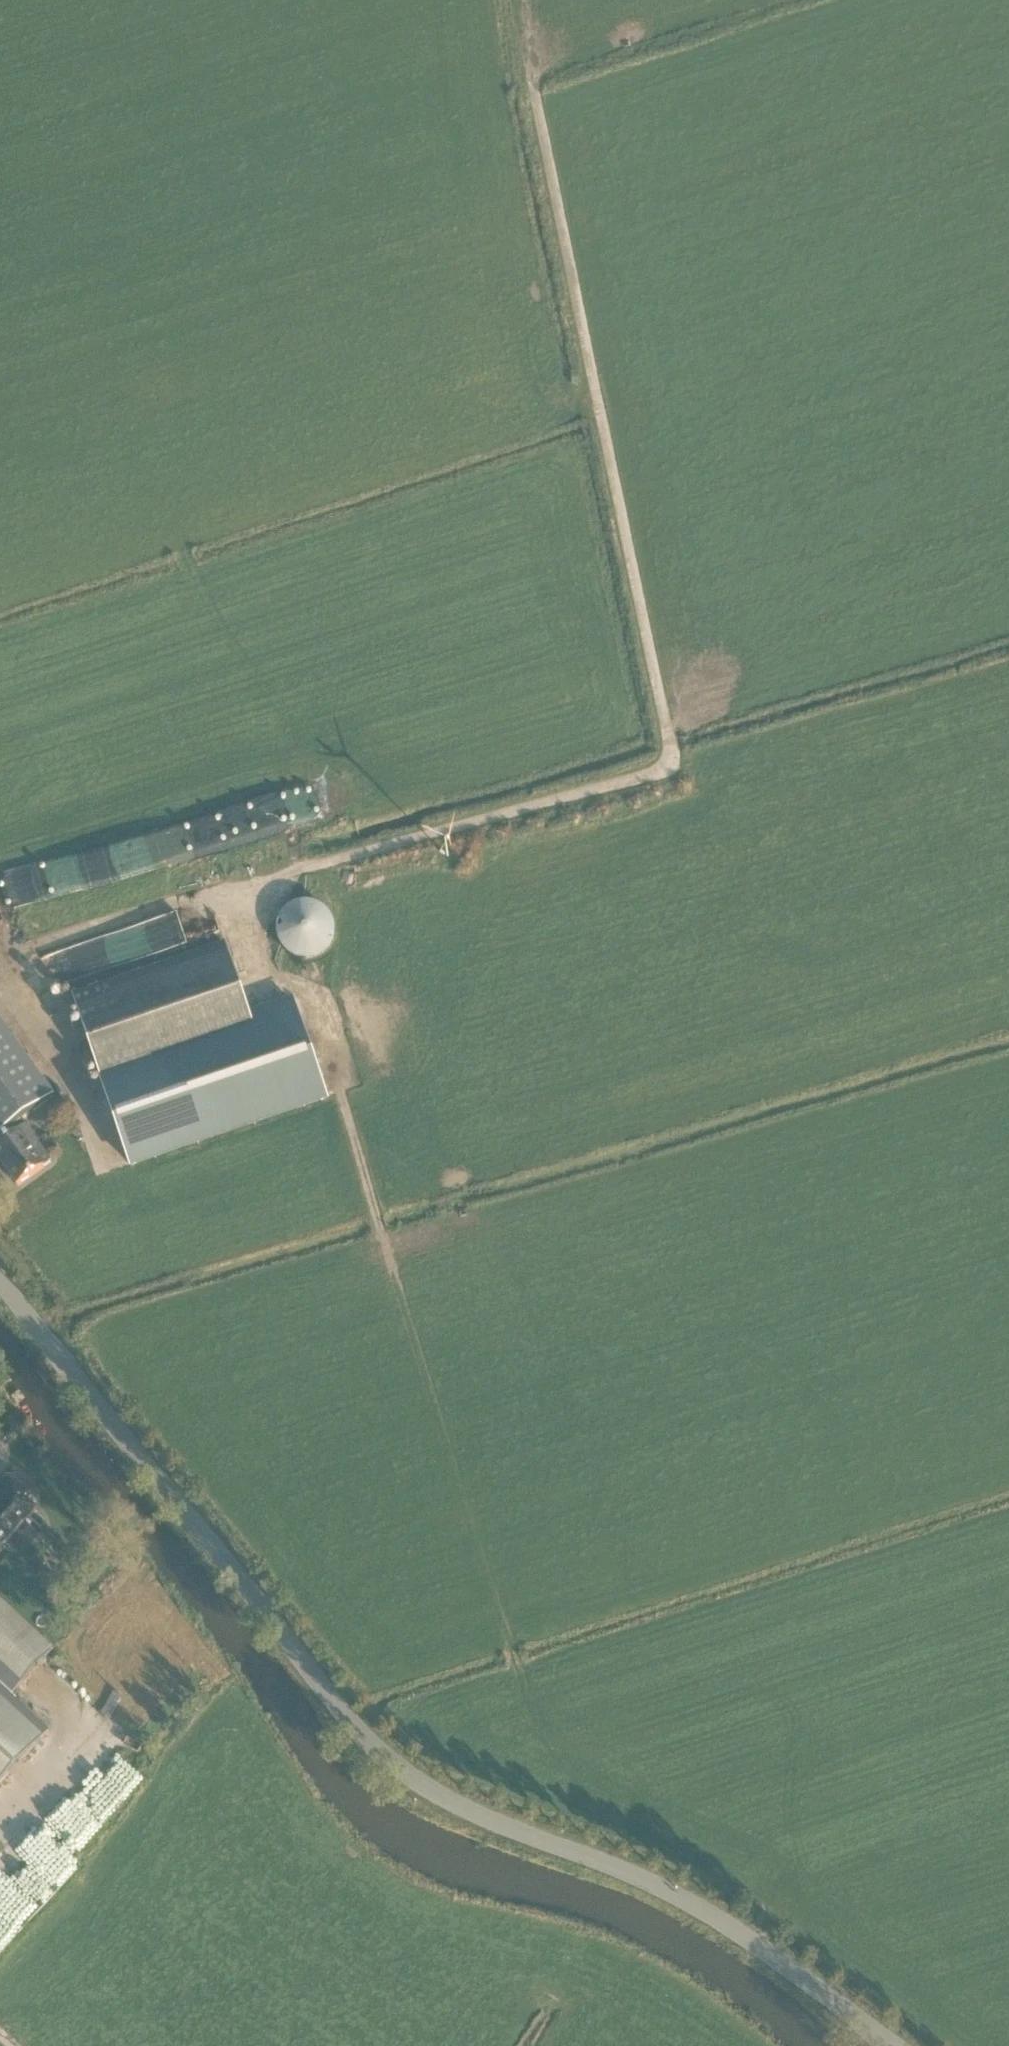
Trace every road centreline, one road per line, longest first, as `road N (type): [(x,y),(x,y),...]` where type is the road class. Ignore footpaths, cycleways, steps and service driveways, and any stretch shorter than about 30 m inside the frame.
road 1 (tertiary): [(885,2045),(667,1896),(497,1829),(392,1769),(337,1715),(0,1280)]

